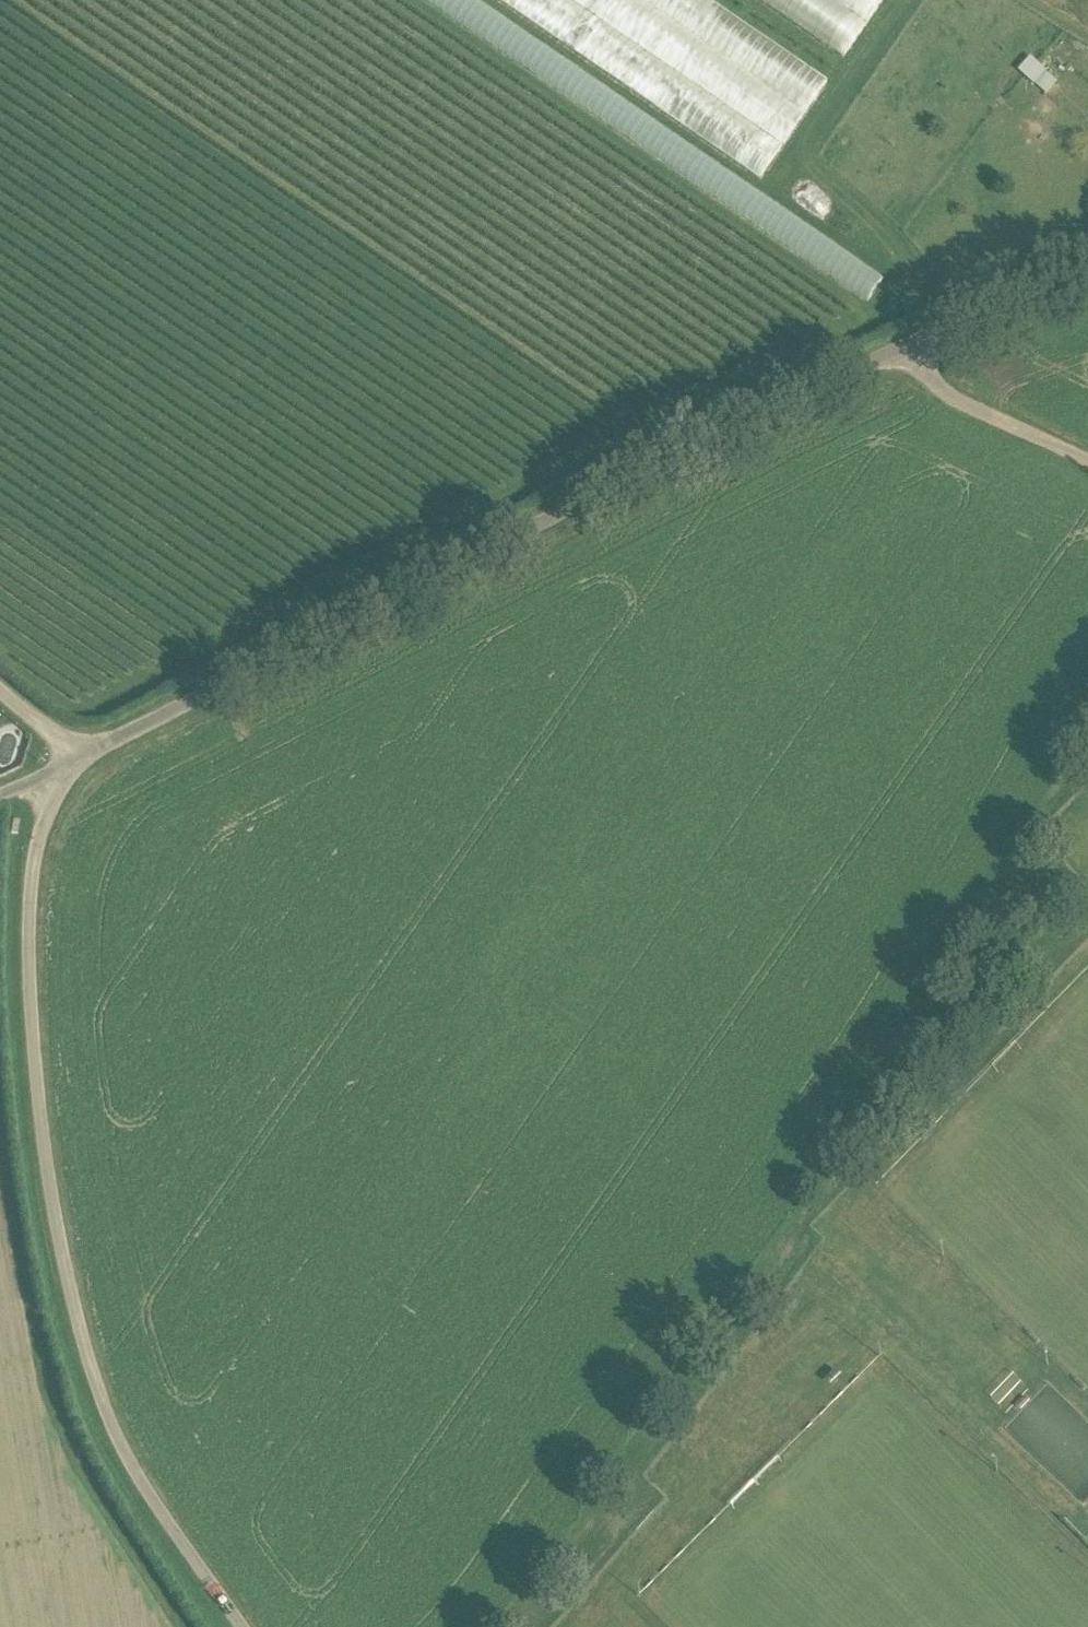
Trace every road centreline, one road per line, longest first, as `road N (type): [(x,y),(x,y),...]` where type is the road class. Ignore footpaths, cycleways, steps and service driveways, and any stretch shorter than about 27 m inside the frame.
road 1 (unclassified): [(67,762),(789,396),(911,343)]
road 2 (unclassified): [(242,1626),(142,1484),(96,1387),(59,1246),(29,996),(29,869),(67,762)]
road 3 (unclassified): [(1087,460),(932,384),(911,343)]
road 4 (unclassified): [(911,343),(1087,273)]

